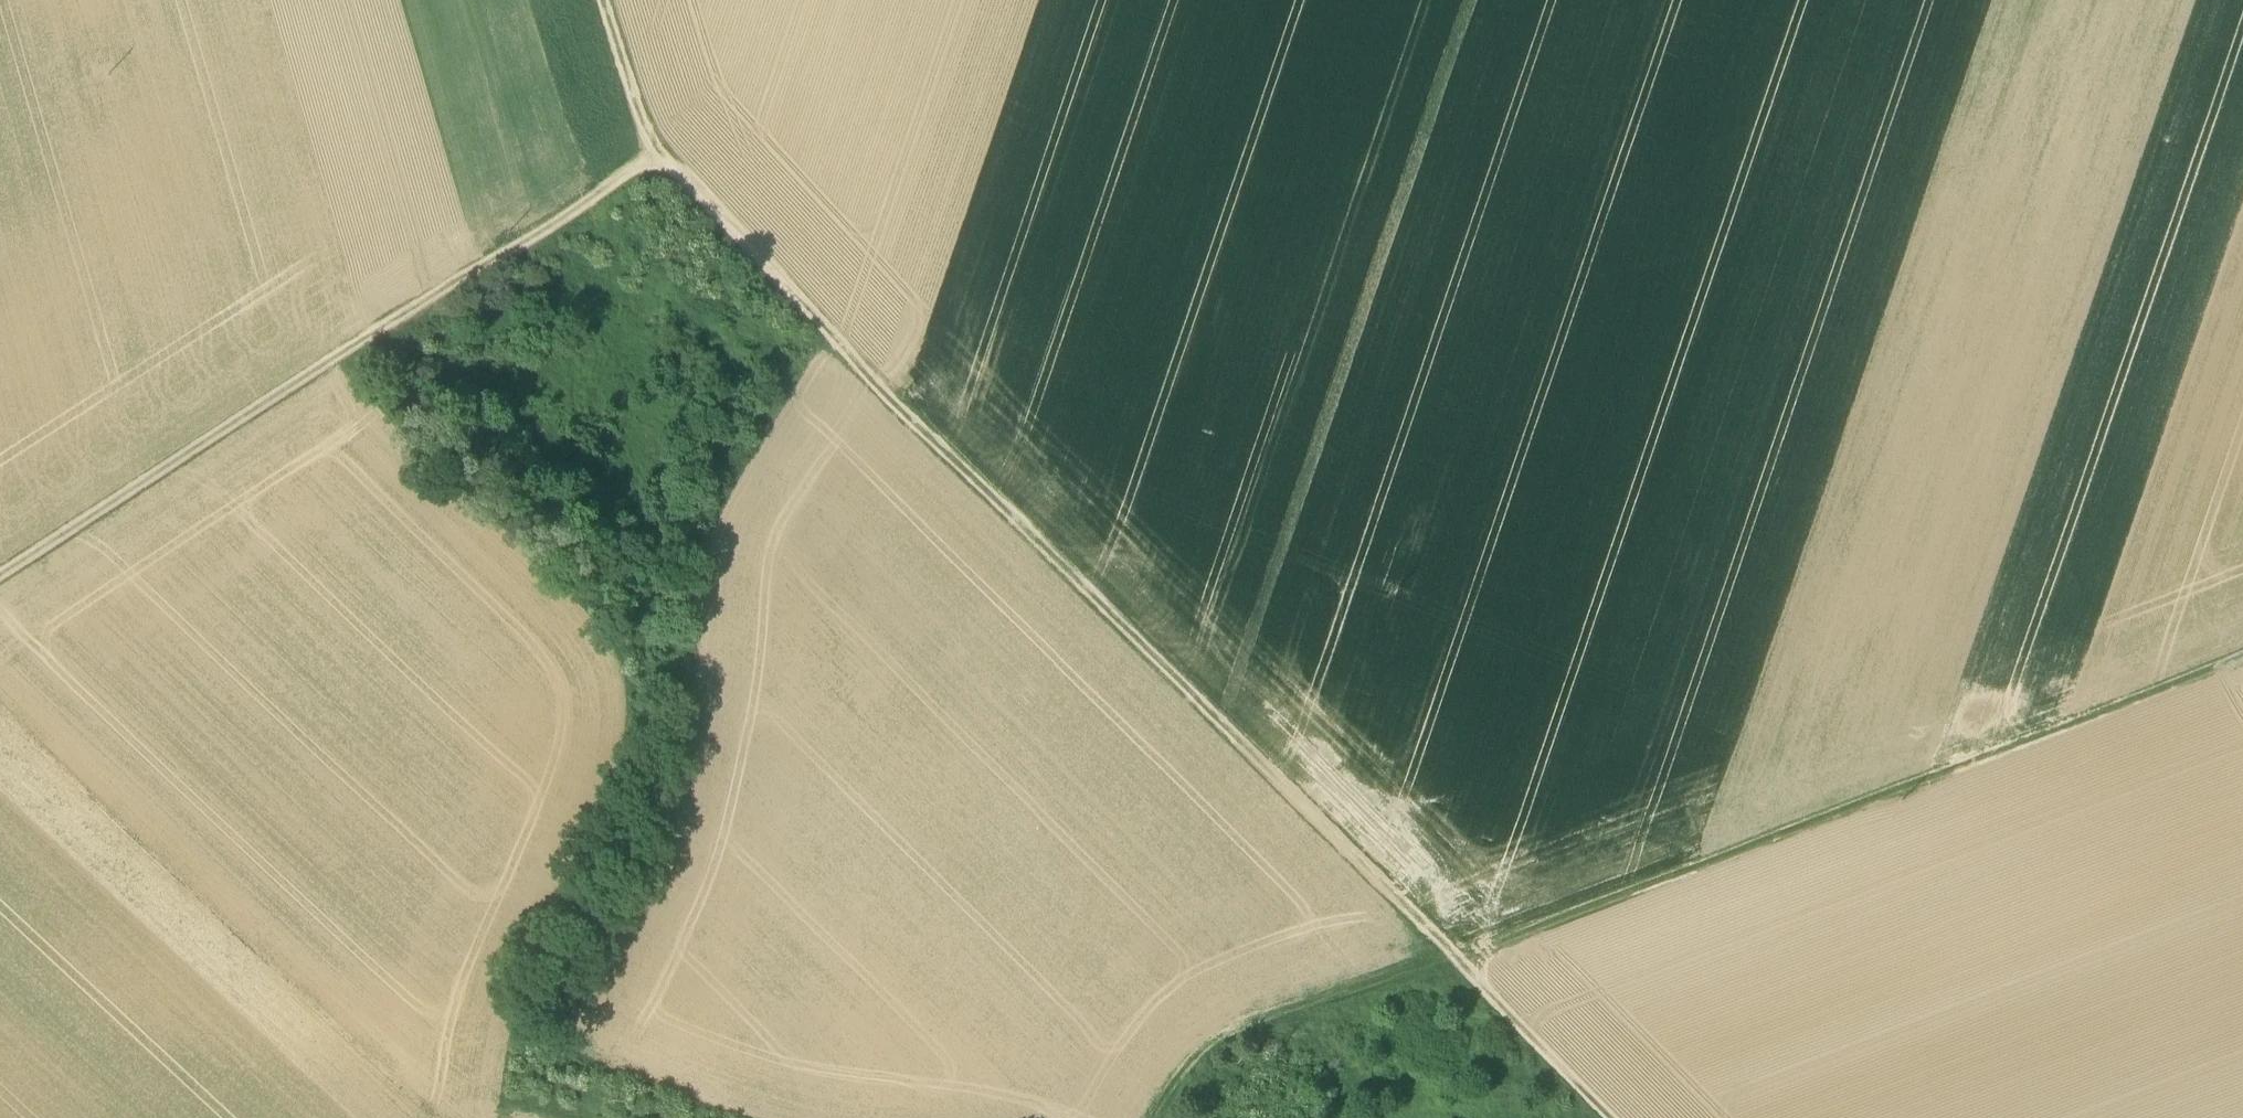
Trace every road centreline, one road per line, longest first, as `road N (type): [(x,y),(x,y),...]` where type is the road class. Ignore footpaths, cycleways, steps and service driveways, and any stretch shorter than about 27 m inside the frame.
road 1 (track): [(605,0),(654,159),(1461,957),(2242,661)]
road 2 (track): [(0,577),(654,159)]
road 3 (track): [(1617,1117),(1461,957),(1244,1028),(1189,1071),(1159,1117)]

